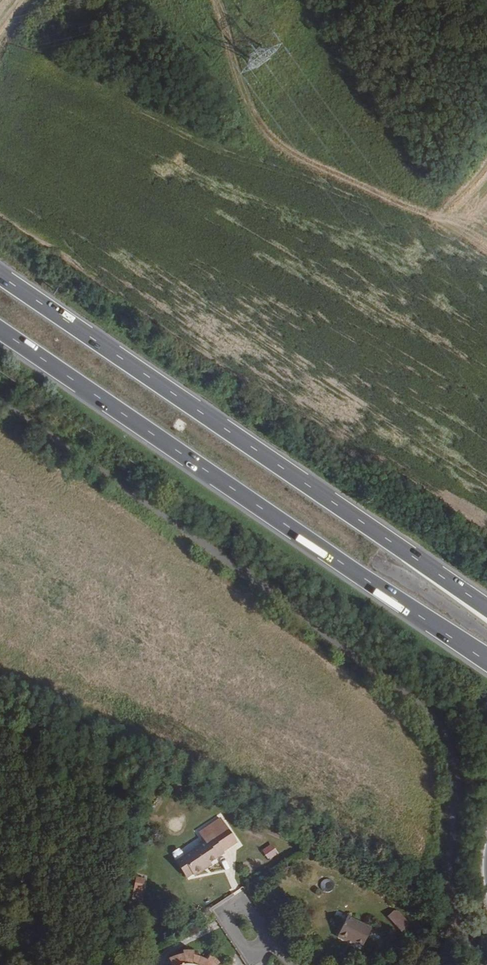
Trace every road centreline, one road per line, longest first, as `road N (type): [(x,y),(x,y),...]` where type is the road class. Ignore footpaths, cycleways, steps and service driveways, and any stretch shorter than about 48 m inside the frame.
road 1 (motorway): [(486,607),(0,275)]
road 2 (motorway): [(0,333),(486,662)]

